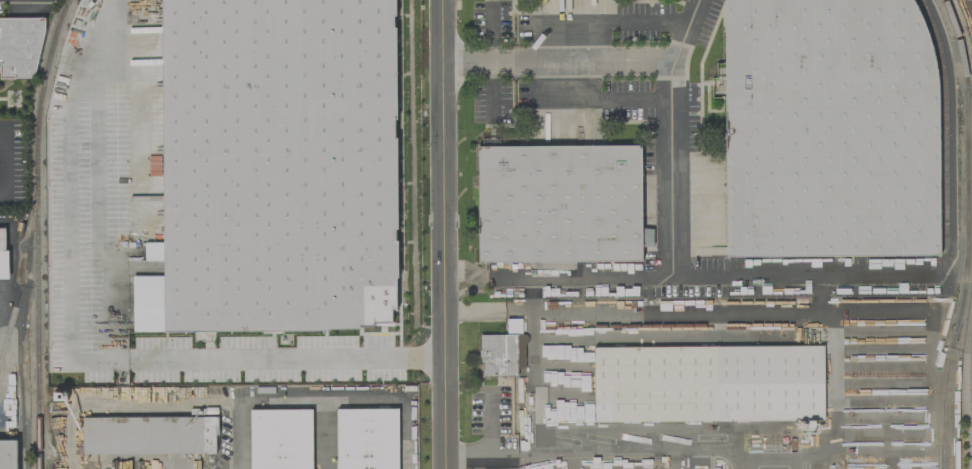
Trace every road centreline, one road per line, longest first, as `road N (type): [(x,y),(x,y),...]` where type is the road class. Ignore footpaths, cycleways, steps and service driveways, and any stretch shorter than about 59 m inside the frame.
road 1 (tertiary): [(442,0),(445,468)]

